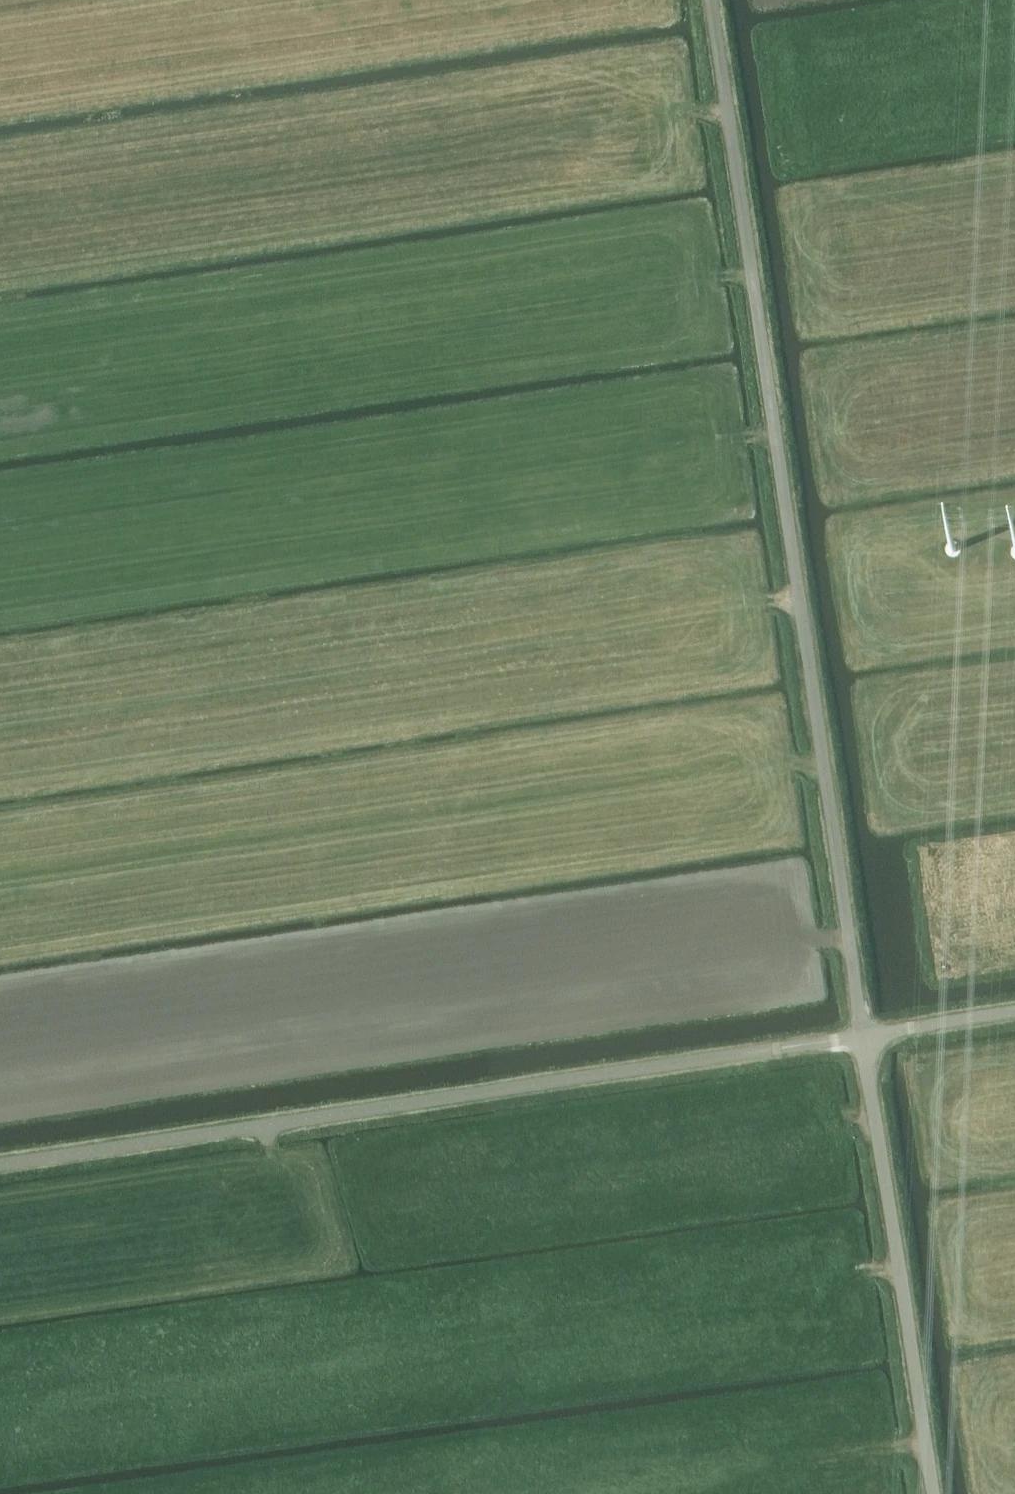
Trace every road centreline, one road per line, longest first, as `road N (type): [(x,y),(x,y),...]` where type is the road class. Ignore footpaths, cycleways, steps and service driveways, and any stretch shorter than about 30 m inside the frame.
road 1 (unclassified): [(934,1493),(712,0)]

